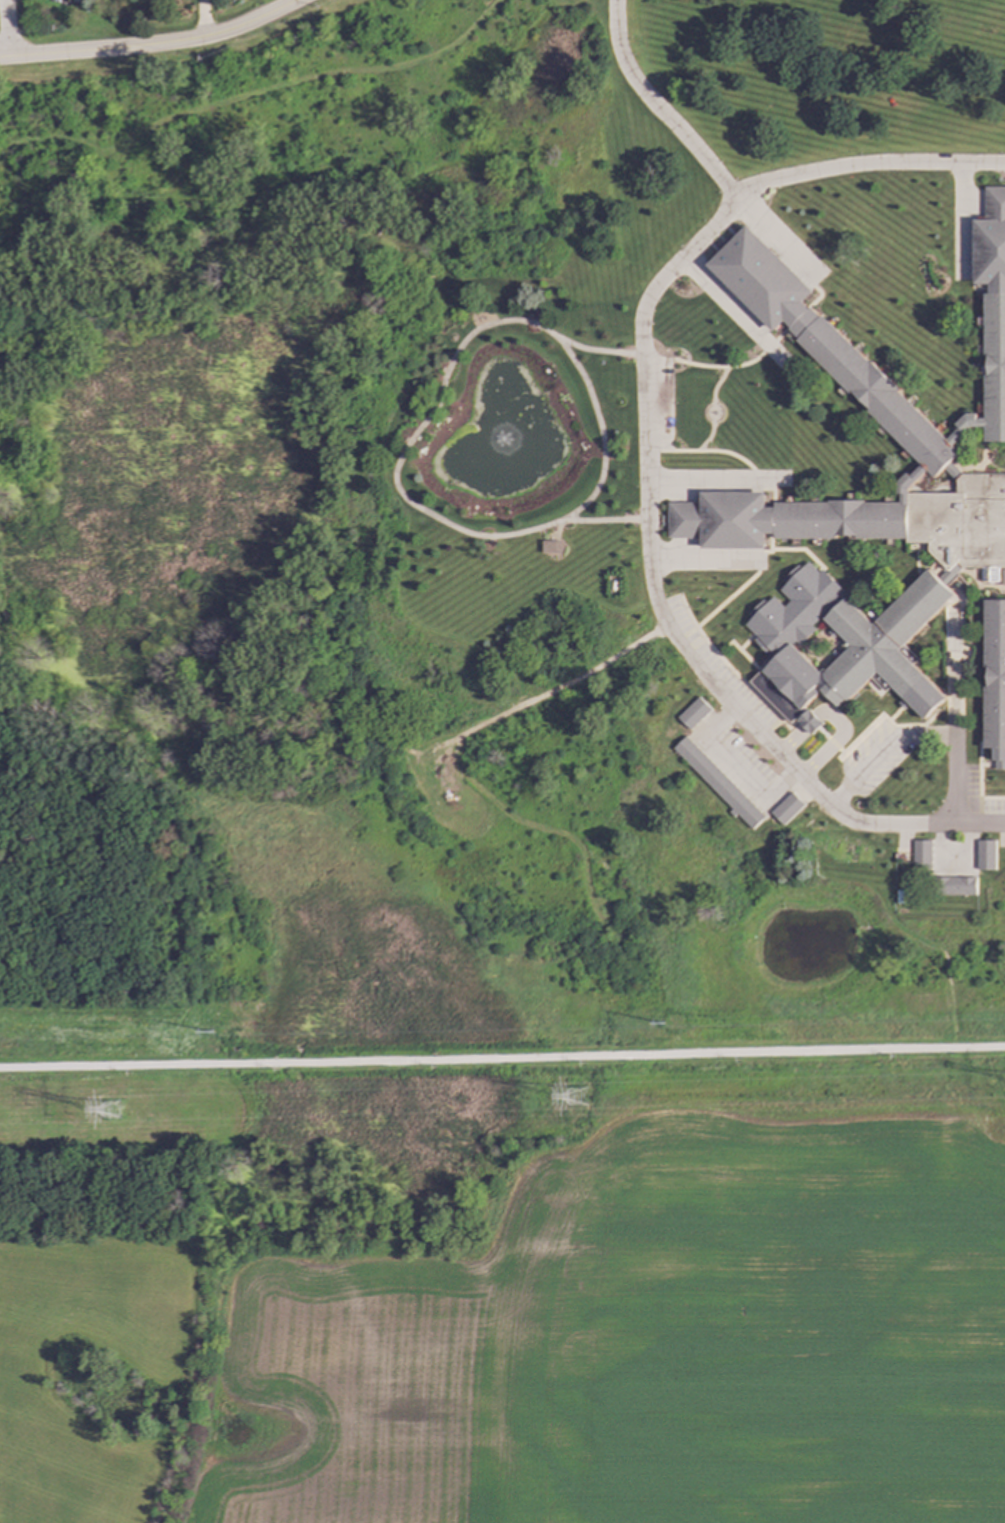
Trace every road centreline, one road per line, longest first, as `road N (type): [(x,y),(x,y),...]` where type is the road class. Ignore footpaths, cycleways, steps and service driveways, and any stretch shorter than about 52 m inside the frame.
road 1 (residential): [(296,0),(190,41),(0,59)]

